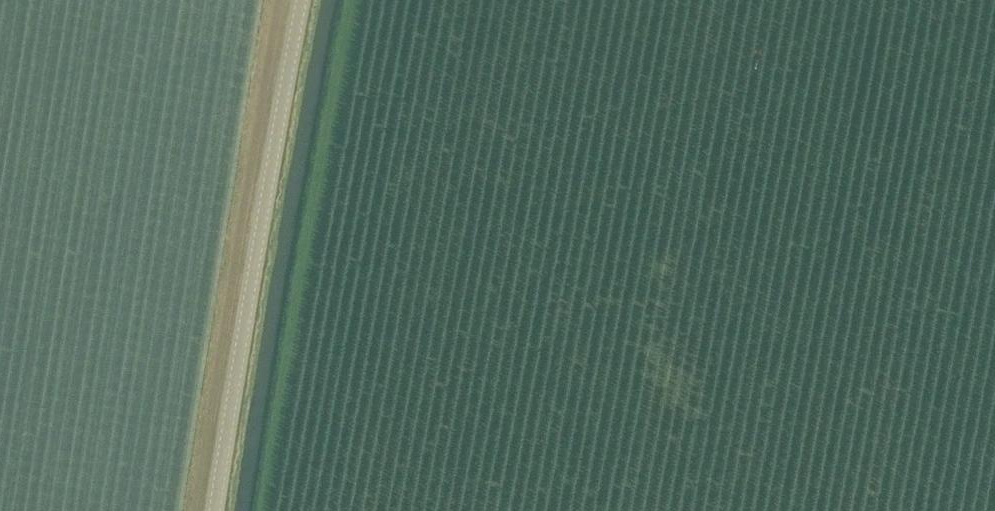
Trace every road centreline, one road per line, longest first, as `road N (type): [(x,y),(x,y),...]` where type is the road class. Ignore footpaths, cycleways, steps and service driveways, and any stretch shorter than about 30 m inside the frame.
road 1 (unclassified): [(218,510),(314,0)]

